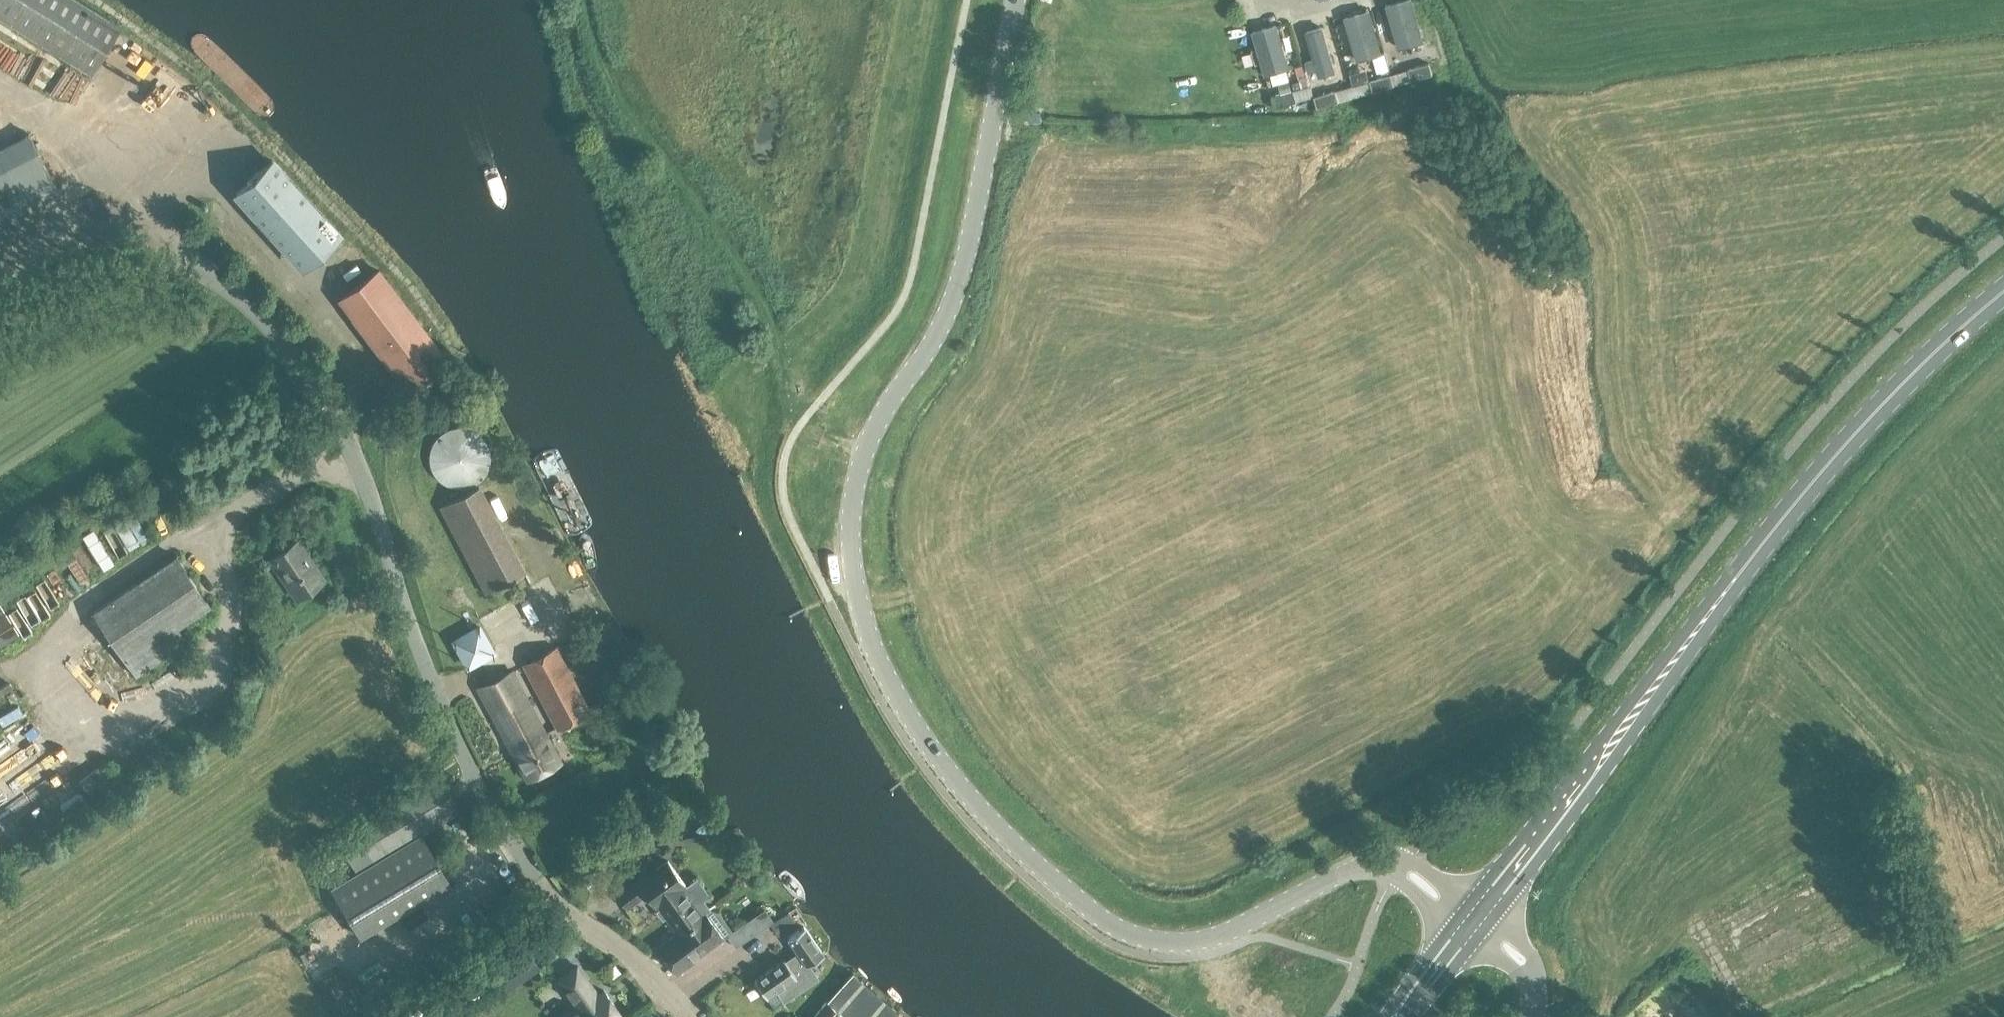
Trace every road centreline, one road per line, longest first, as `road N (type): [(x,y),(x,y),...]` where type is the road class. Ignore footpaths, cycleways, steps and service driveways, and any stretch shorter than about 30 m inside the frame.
road 1 (tertiary): [(1468,911),(1403,866),(1376,865),(1325,879),(1215,936),(1165,942),(1125,931),(1095,915),(995,827),(943,764),(882,668),(853,581),(853,493),(876,425),(947,317),(958,286),(1014,0)]
road 2 (unclassified): [(541,879),(453,735),(351,446),(265,321),(219,280),(162,261),(98,270),(0,310)]
road 3 (secondary): [(1488,927),(1634,735),(1741,574)]
road 4 (secondary): [(1741,574),(1702,609),(1468,911)]
road 5 (secondary): [(2003,294),(1926,361),(1741,574)]
road 6 (residential): [(689,1016),(541,879)]
road 7 (secondary): [(1468,911),(1385,1016)]

